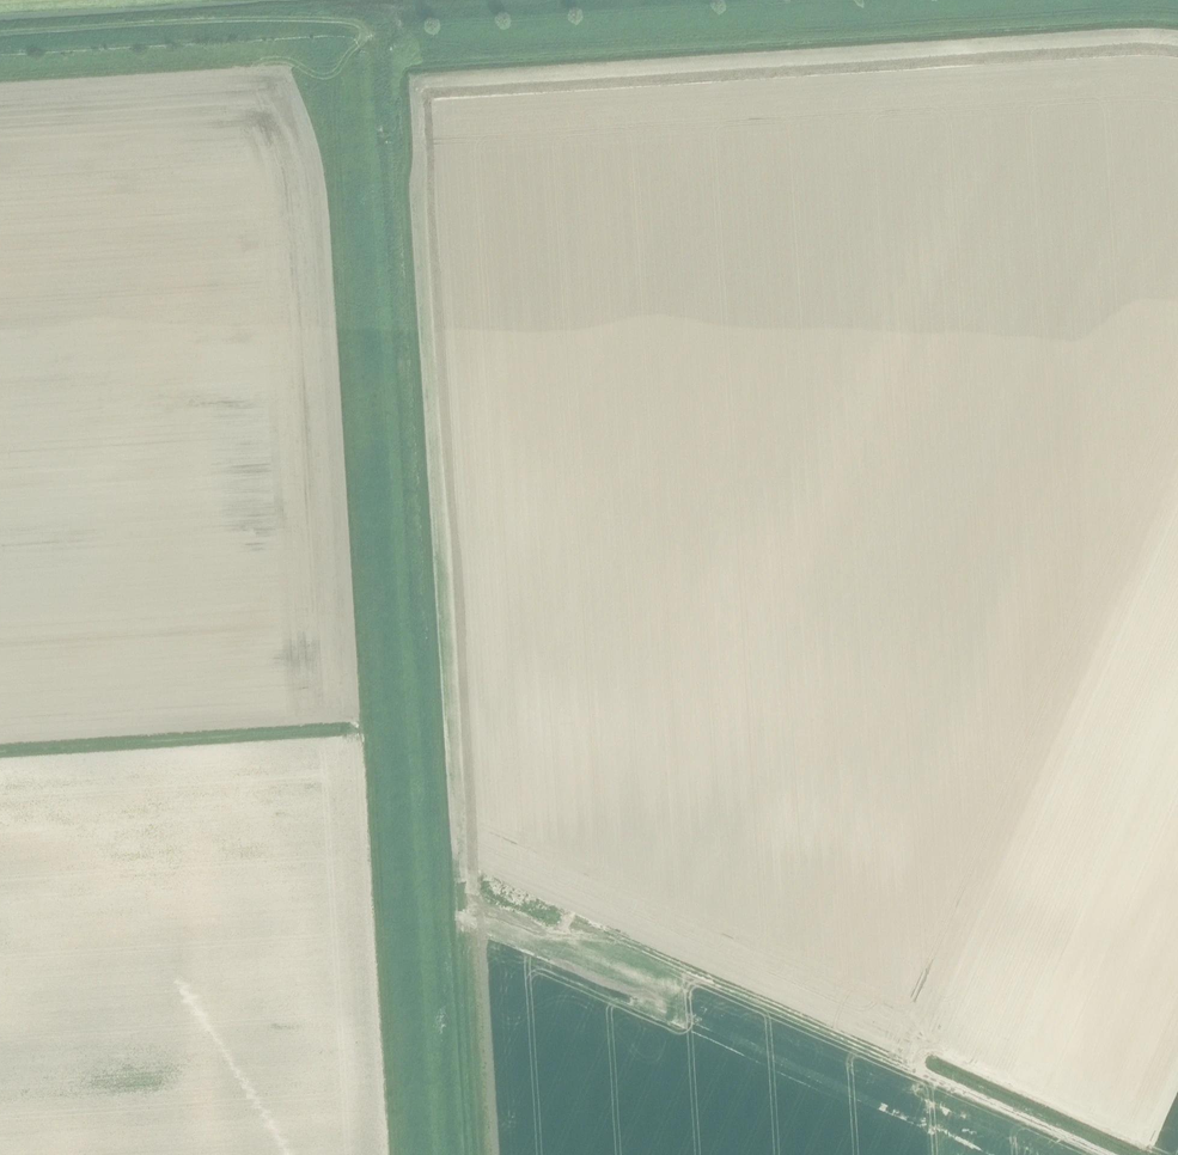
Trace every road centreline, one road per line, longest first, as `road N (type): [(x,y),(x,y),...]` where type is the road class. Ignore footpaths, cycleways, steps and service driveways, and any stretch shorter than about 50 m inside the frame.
road 1 (track): [(0,31),(263,18),(365,26),(367,41),(337,86),(333,113),(391,1154)]
road 2 (track): [(1117,1154),(932,1072)]

